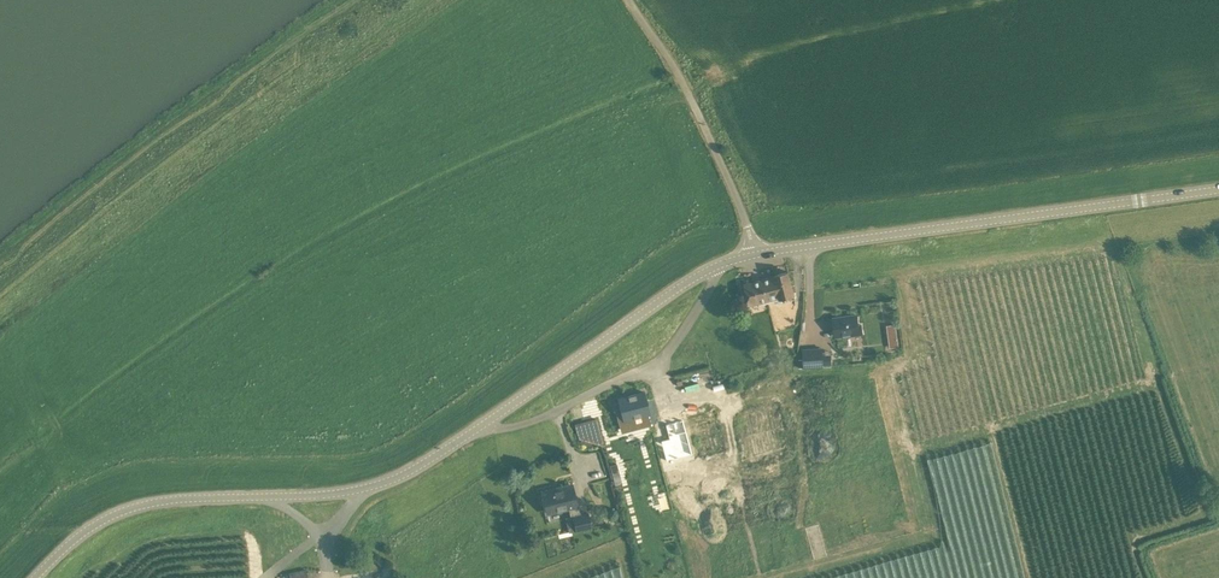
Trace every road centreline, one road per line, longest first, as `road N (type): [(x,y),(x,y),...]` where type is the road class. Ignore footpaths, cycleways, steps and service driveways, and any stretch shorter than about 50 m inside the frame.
road 1 (tertiary): [(37,577),(94,524),(152,503),(333,494),(386,482),(683,286),(756,255)]
road 2 (tertiary): [(756,255),(1218,189)]
road 3 (unclassified): [(756,255),(684,83),(628,0)]
road 4 (track): [(710,397),(723,403),(760,577)]

